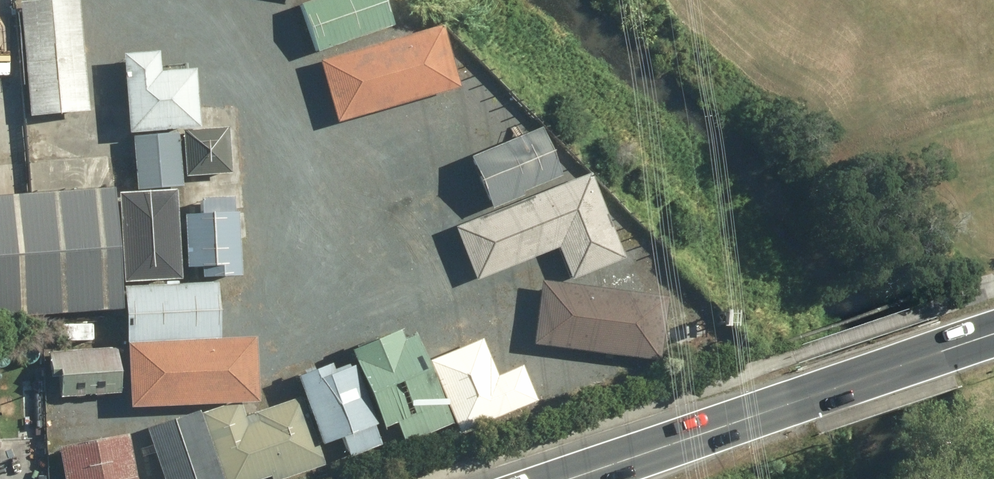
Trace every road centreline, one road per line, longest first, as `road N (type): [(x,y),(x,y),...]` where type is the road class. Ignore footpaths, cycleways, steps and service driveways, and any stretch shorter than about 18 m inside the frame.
road 1 (primary): [(993,331),(568,478)]

